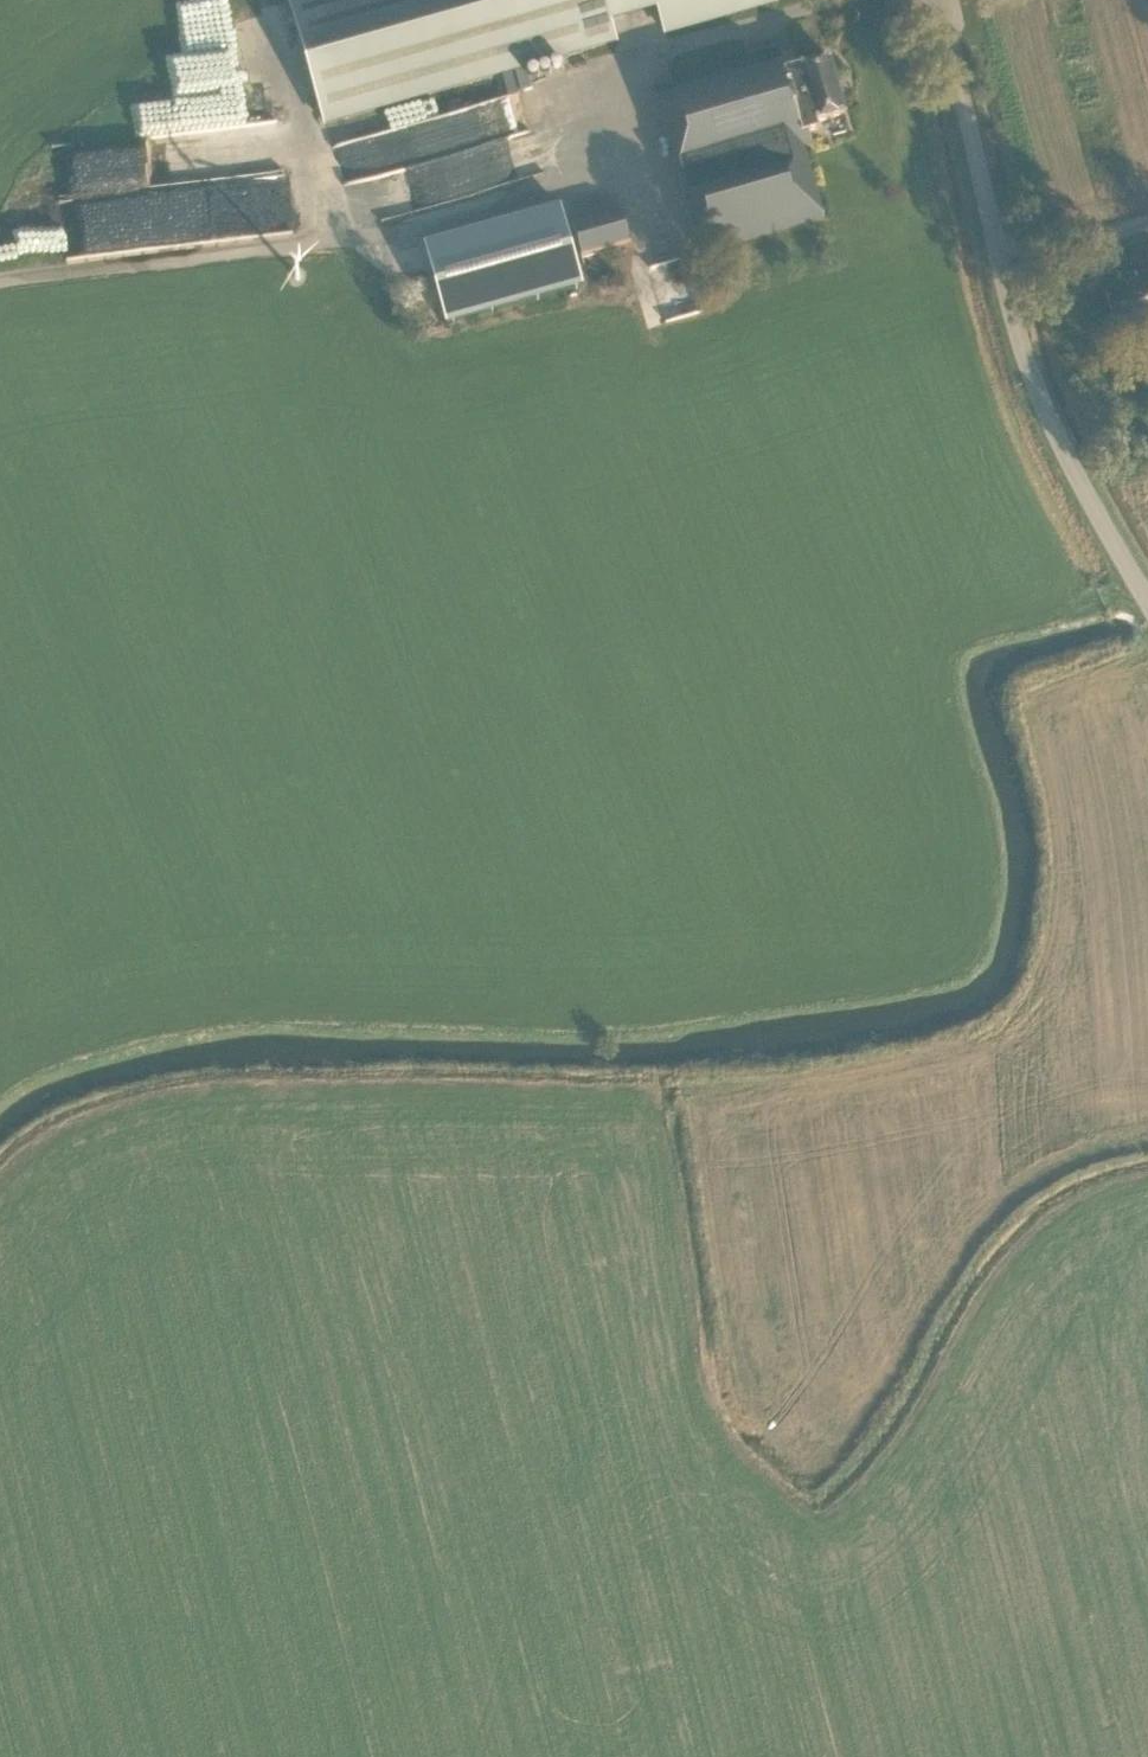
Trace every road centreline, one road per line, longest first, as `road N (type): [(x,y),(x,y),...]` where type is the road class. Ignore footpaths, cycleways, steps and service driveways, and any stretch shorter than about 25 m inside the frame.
road 1 (tertiary): [(1147,612),(1035,409),(931,0)]

